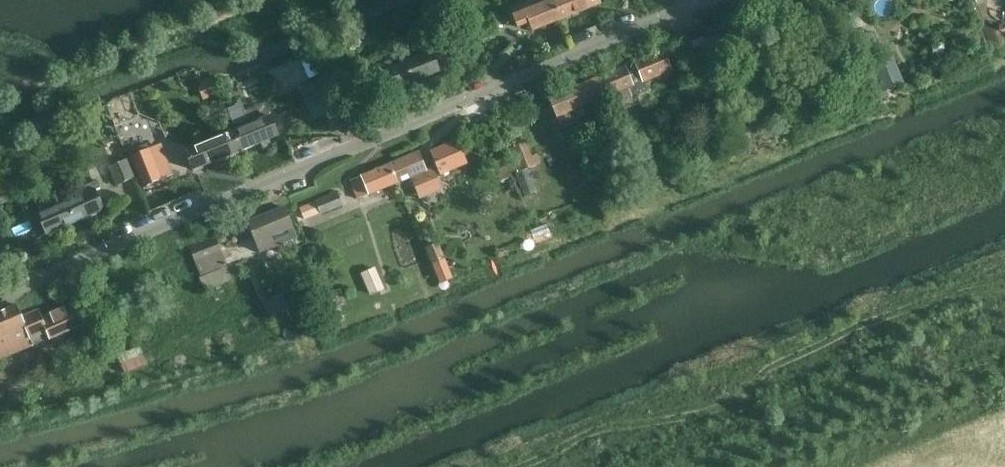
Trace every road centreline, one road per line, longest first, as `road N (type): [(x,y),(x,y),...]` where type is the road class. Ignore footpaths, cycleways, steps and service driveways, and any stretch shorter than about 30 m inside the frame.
road 1 (unclassified): [(0,300),(698,0)]

